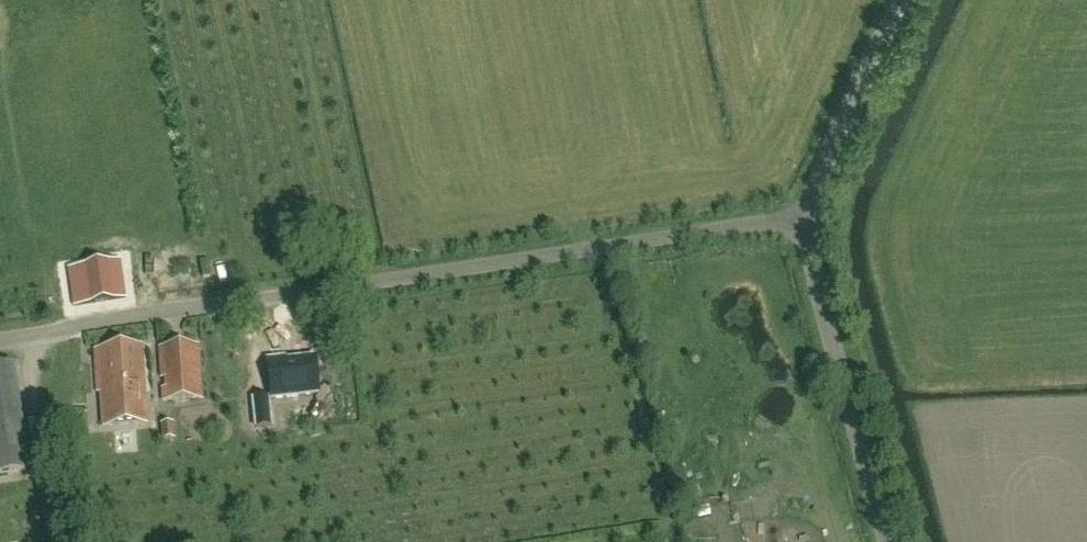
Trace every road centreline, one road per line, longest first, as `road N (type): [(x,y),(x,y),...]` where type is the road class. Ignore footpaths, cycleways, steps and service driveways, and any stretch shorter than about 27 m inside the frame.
road 1 (unclassified): [(0,338),(803,219)]
road 2 (unclassified): [(887,541),(803,219)]
road 3 (unclassified): [(803,219),(899,0)]

